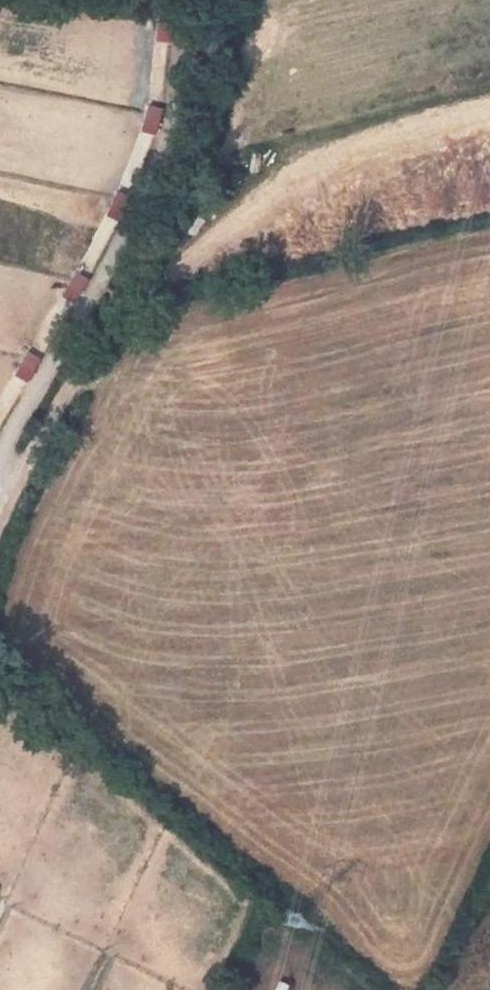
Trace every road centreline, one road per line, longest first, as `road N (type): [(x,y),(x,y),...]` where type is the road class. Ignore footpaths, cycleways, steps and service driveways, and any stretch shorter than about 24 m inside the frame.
road 1 (track): [(0,523),(190,145),(221,0)]

